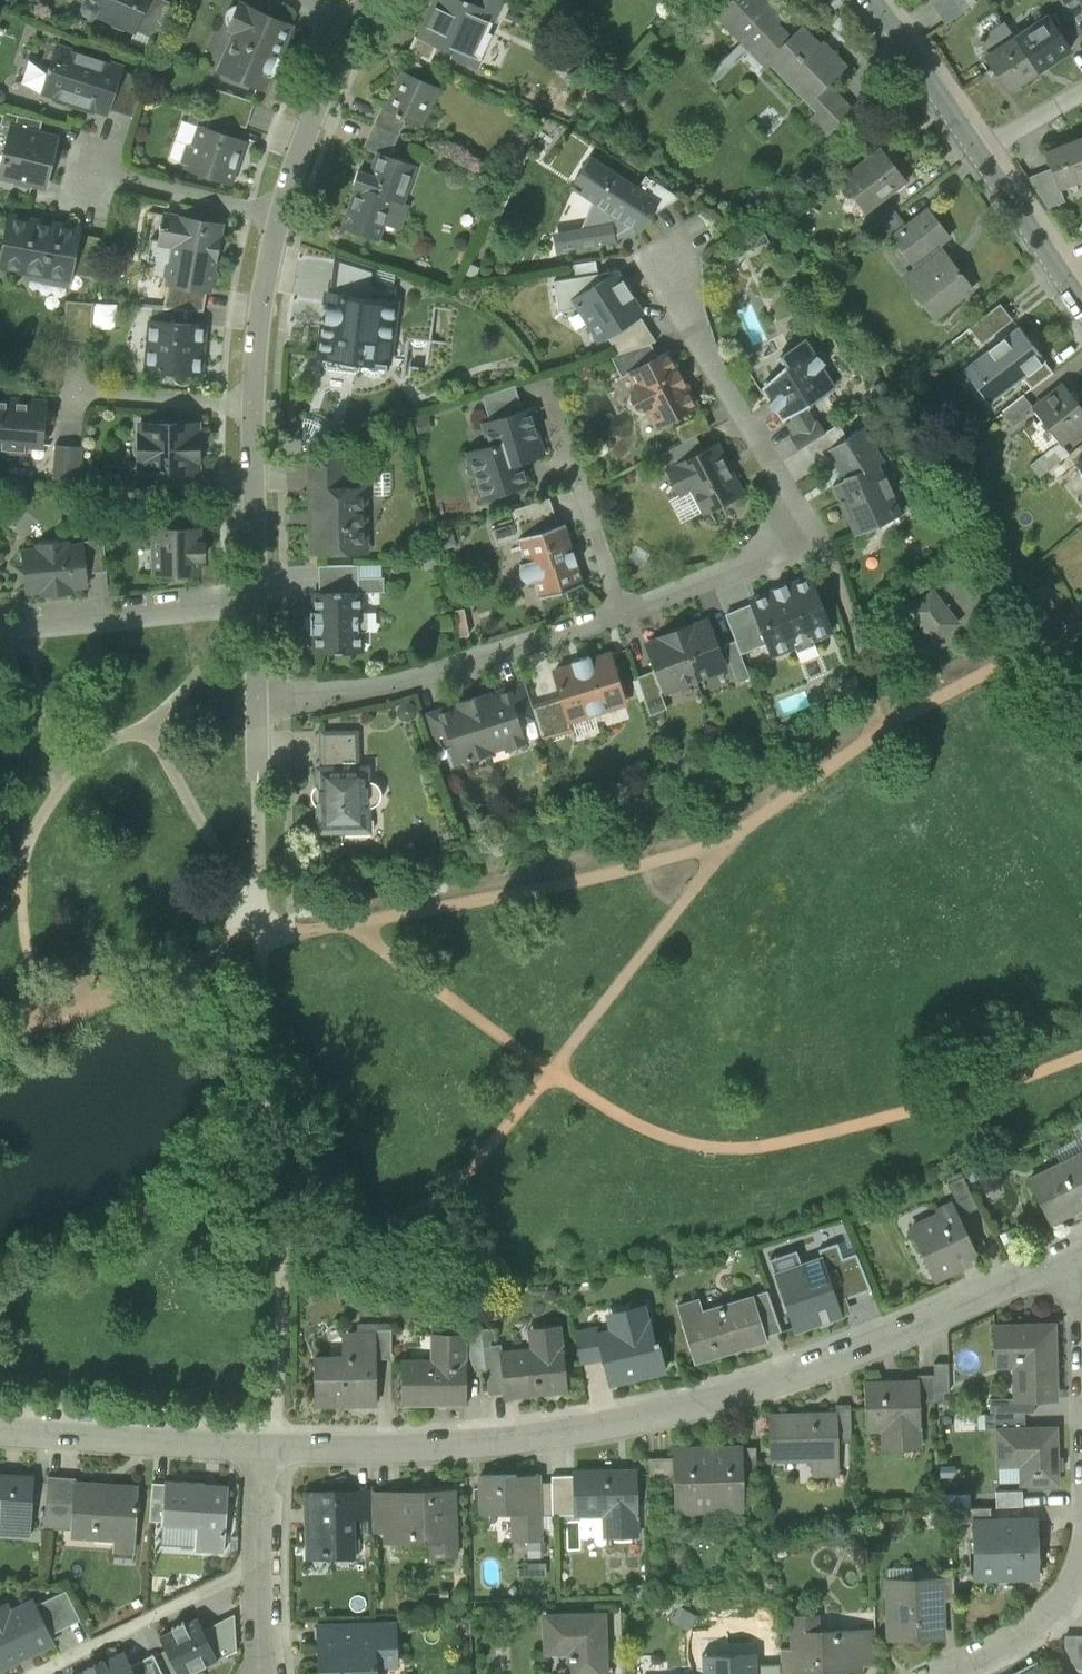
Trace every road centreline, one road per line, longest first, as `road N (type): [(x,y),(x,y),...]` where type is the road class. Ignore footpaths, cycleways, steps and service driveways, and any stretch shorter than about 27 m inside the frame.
road 1 (residential): [(265,1448),(522,1440),(758,1390),(1081,1257)]
road 2 (residential): [(622,611),(803,540),(663,272)]
road 3 (residential): [(262,701),(402,684),(622,611)]
road 4 (residential): [(0,1431),(265,1448)]
road 5 (residential): [(256,598),(0,625)]
road 6 (residential): [(34,1673),(260,1561)]
road 7 (residential): [(352,24),(275,217)]
road 8 (residential): [(275,217),(250,408)]
road 9 (residential): [(250,408),(256,598)]
road 10 (tertiary): [(872,0),(979,153)]
road 11 (tertiary): [(979,153),(1081,308)]
road 12 (residential): [(275,217),(108,176)]
road 13 (residential): [(250,408),(87,394)]
road 14 (residential): [(1081,1584),(1043,1626),(947,1673)]
road 15 (residential): [(622,611),(580,474)]

